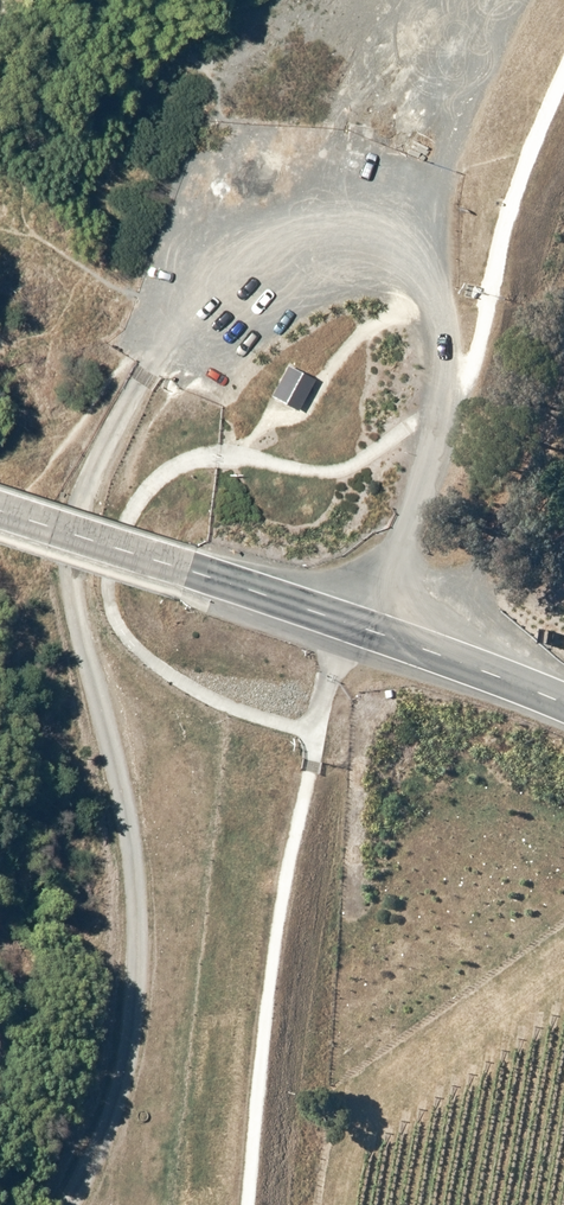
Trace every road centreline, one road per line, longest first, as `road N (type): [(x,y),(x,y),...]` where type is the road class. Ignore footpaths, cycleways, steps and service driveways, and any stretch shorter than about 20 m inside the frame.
road 1 (track): [(371,633),(420,502),(439,413),(413,277),(363,235),(308,232),(183,286),(152,372),(94,479),(68,598),(114,894),(108,1009),(78,1124),(46,1204)]
road 2 (secondary): [(0,511),(371,633),(563,708)]

